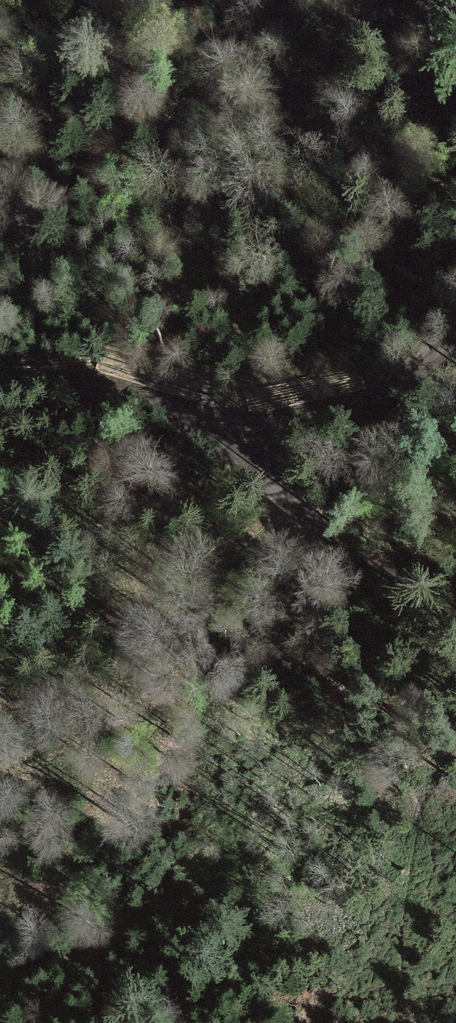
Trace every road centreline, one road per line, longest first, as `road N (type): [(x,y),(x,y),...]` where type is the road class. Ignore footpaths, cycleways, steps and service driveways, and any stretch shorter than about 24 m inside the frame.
road 1 (track): [(455,800),(405,813),(365,845),(241,864),(198,880),(69,940),(31,980),(0,985)]
road 2 (track): [(0,389),(239,427),(288,426),(382,396),(455,339)]
road 3 (track): [(239,427),(276,493),(431,610),(455,647)]
road 4 (track): [(382,396),(294,510)]

